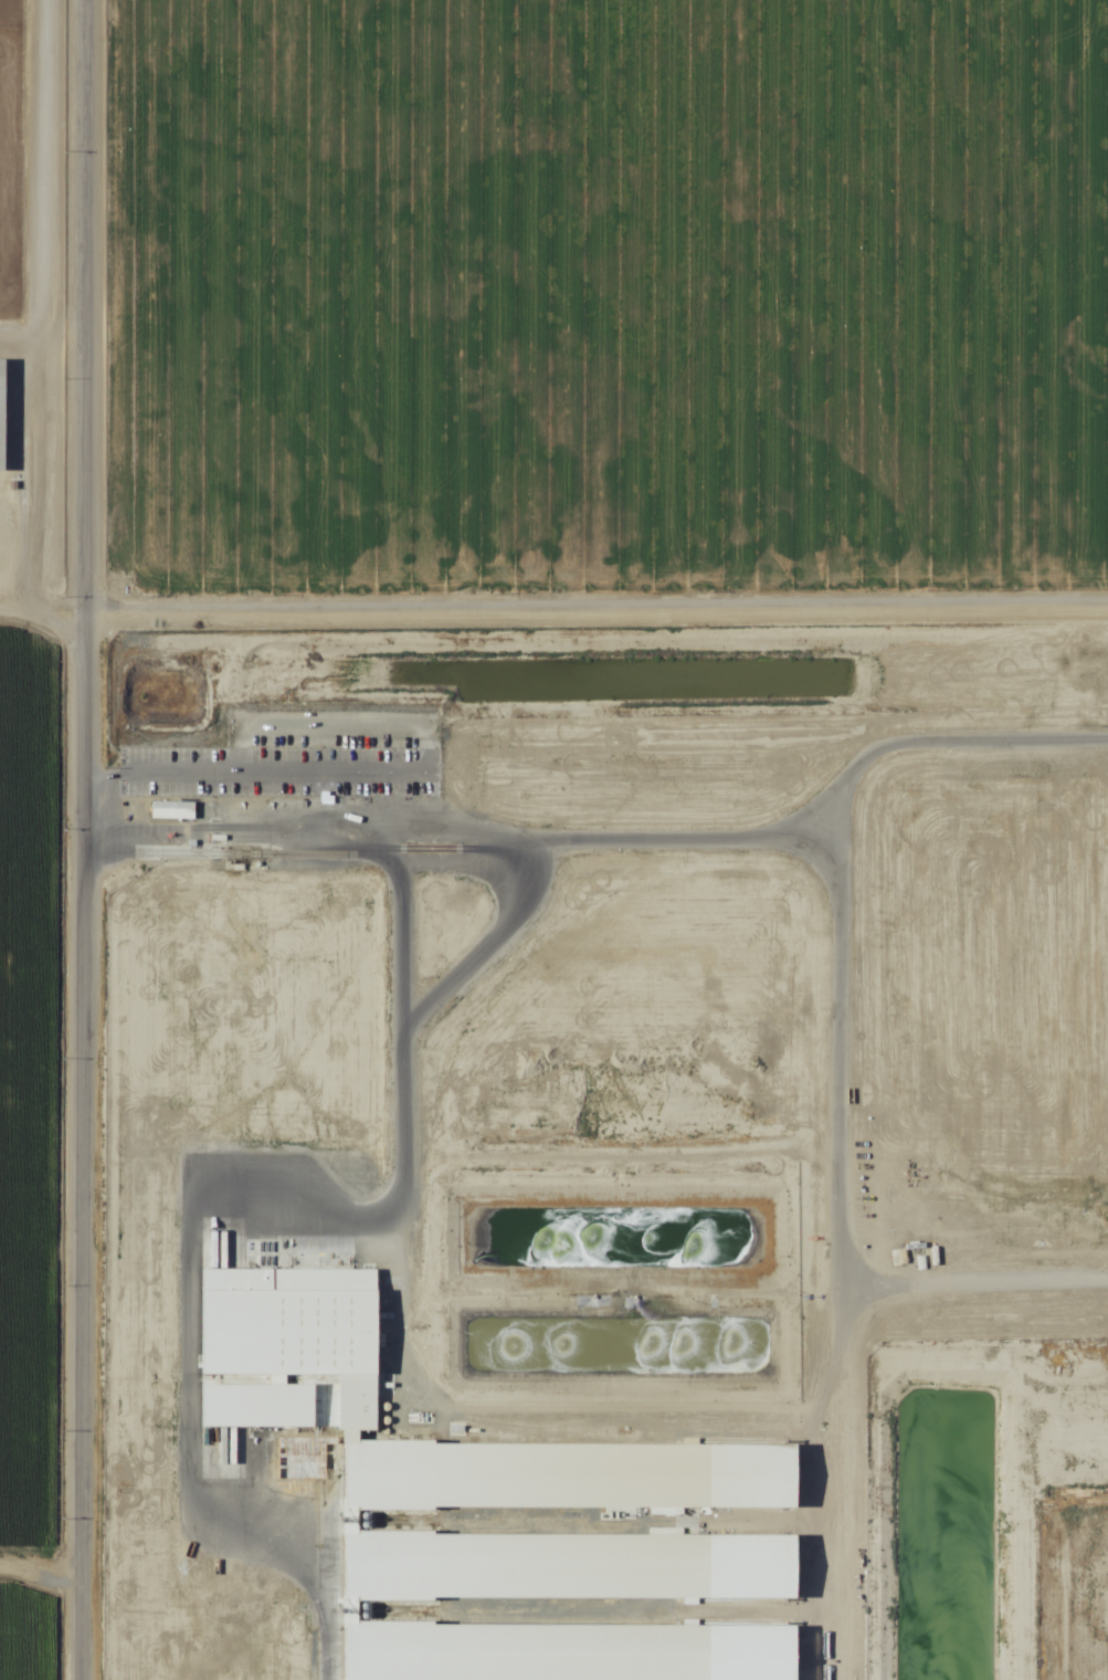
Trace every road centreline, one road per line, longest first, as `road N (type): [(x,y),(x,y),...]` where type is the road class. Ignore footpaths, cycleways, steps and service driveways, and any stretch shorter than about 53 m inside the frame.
road 1 (residential): [(79,1679),(87,0)]

